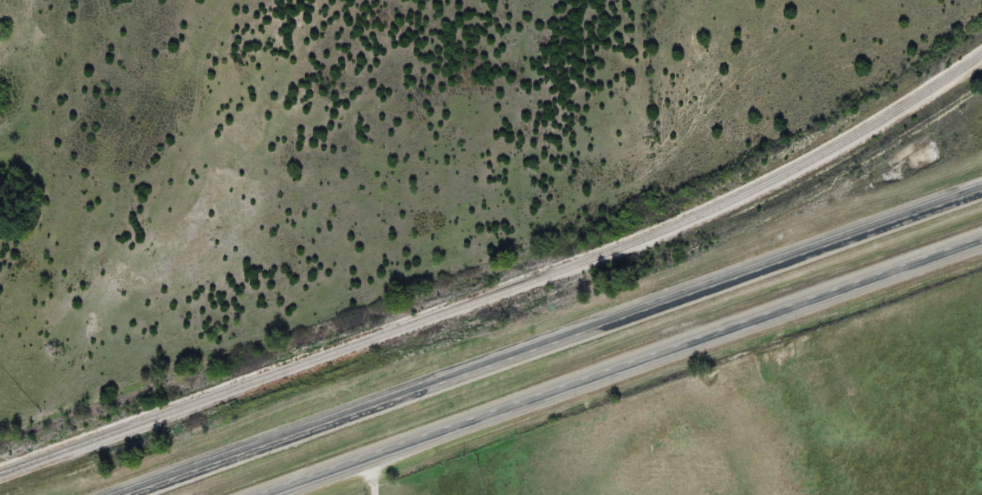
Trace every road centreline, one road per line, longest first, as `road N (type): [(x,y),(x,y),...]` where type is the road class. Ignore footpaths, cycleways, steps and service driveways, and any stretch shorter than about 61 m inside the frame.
road 1 (trunk): [(981,192),(130,494)]
road 2 (trunk): [(259,494),(981,239)]

